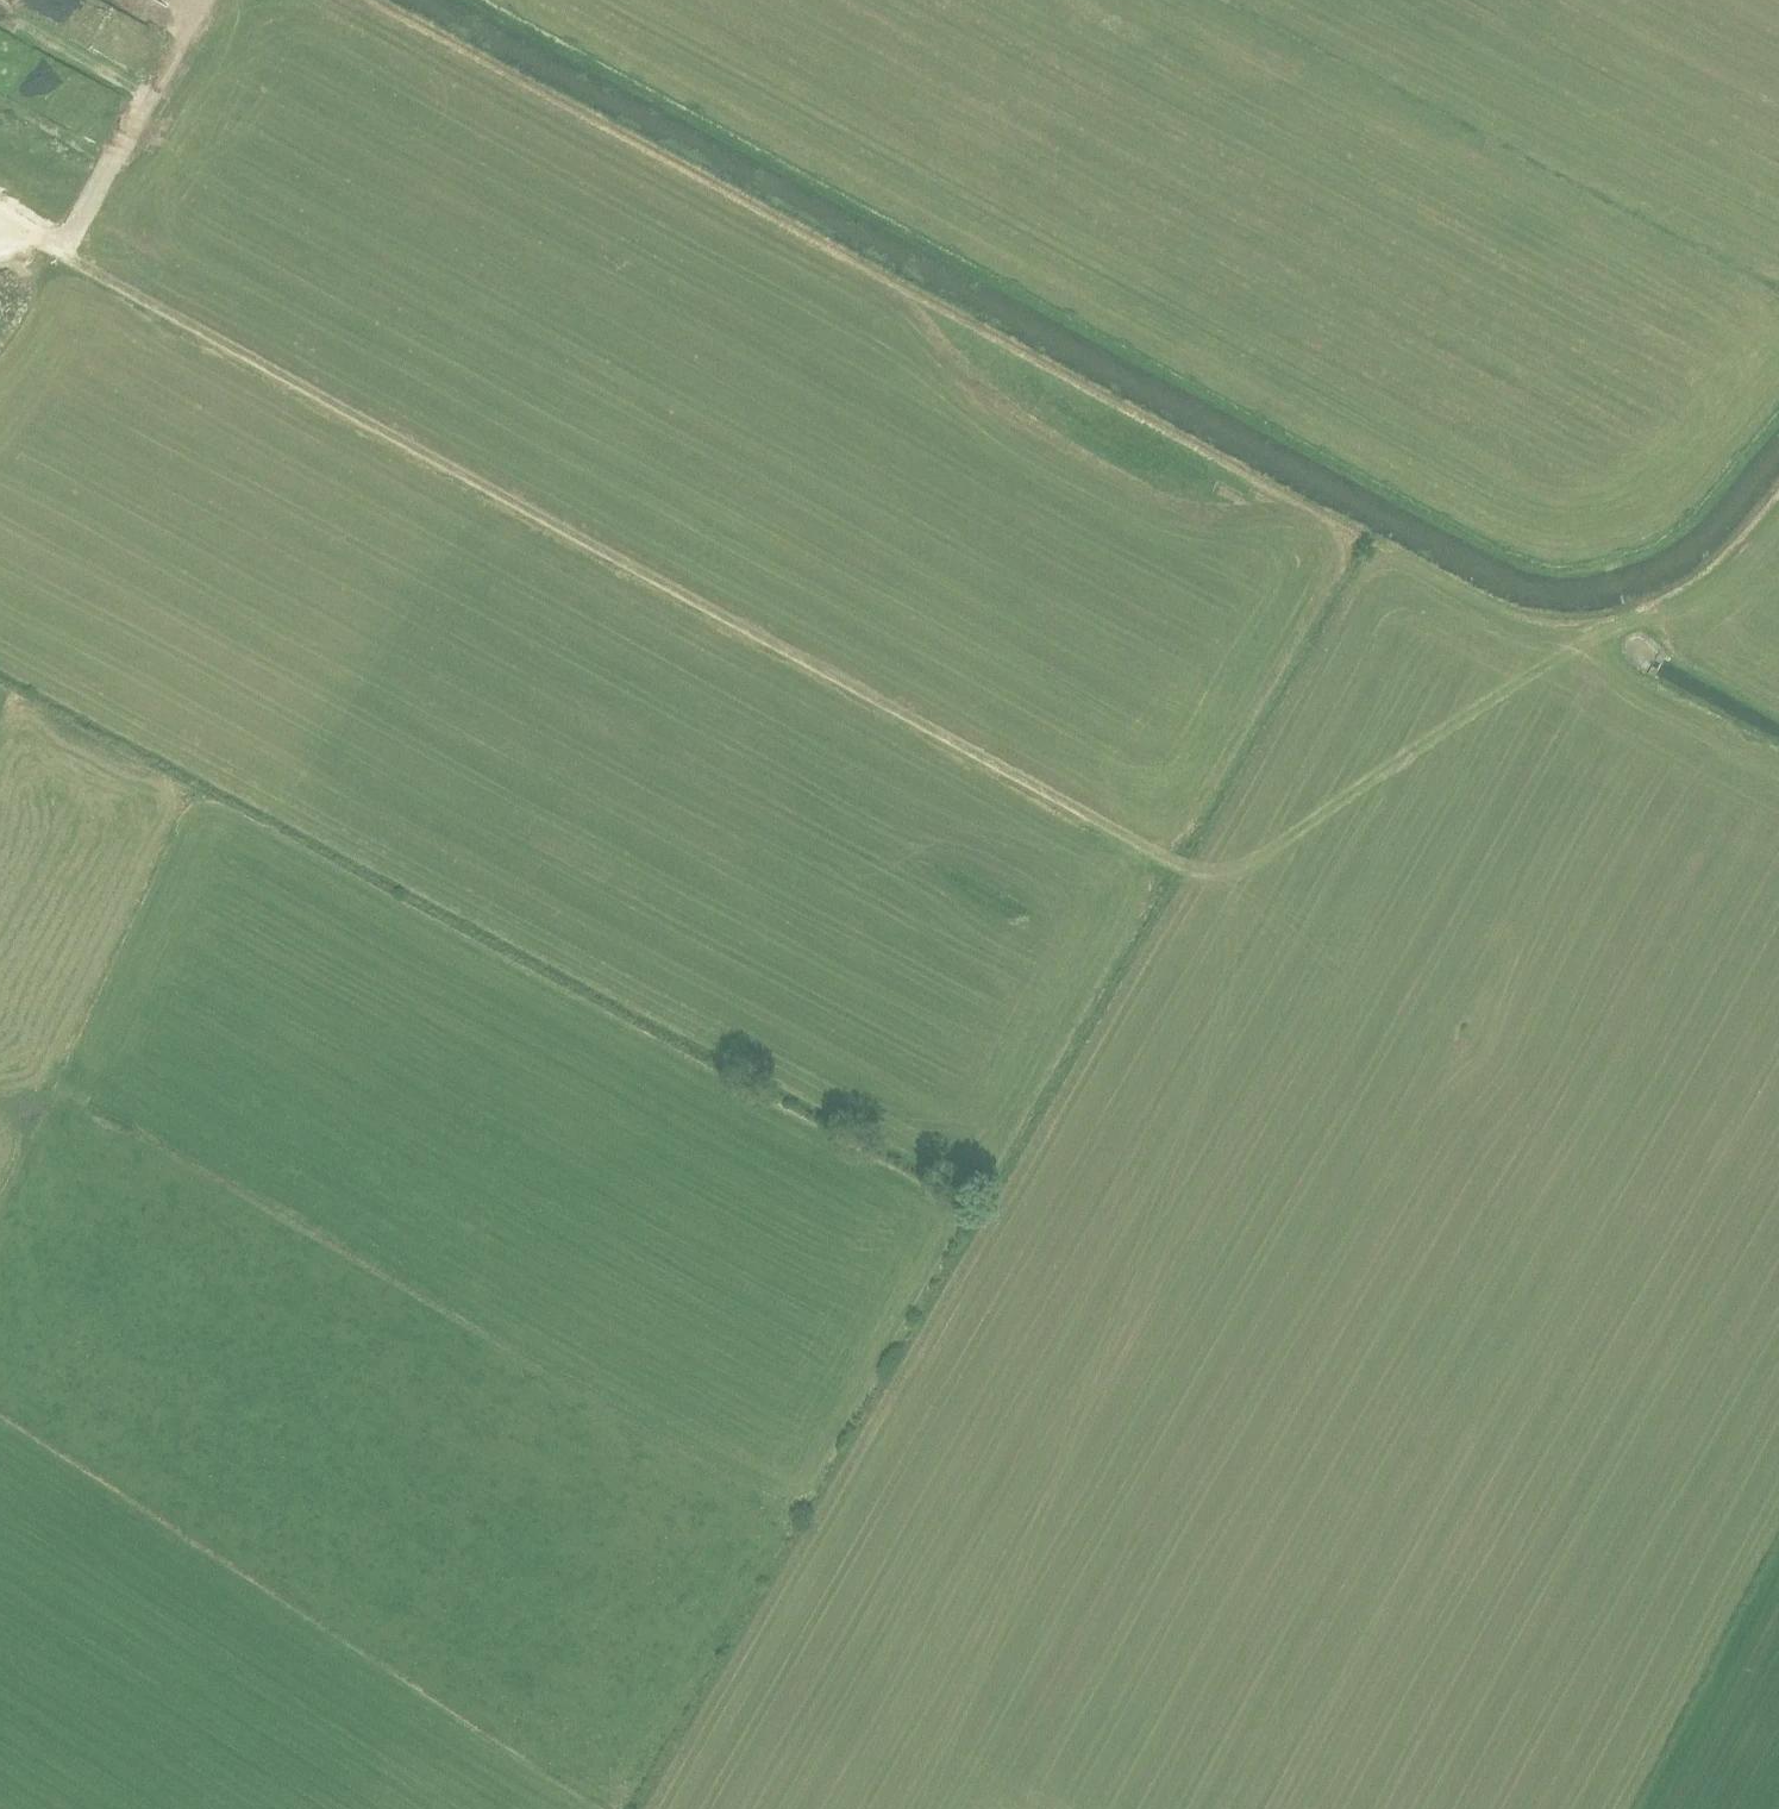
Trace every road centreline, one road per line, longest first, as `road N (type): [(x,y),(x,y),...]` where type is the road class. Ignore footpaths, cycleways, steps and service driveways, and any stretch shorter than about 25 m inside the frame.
road 1 (track): [(0,221),(1210,880)]

